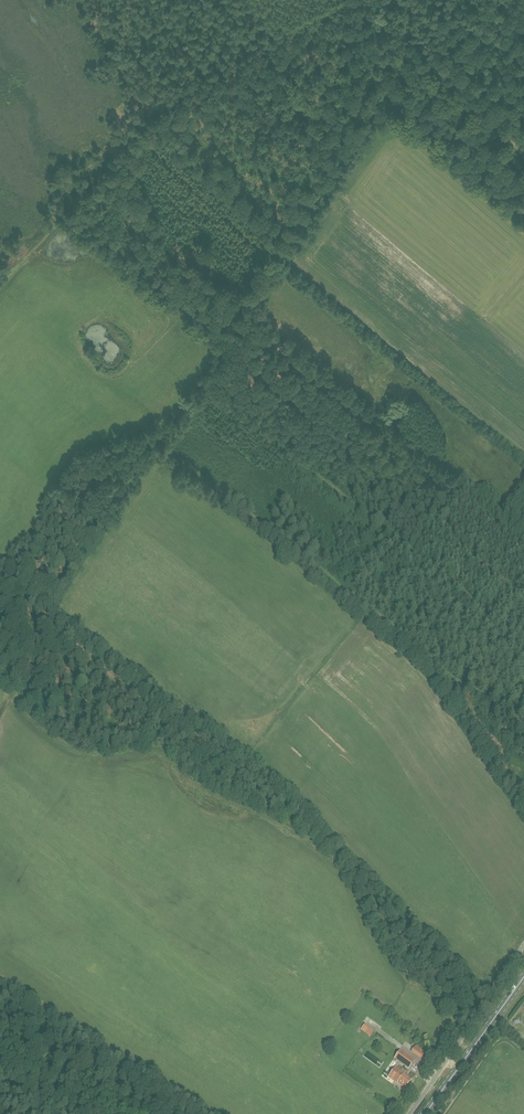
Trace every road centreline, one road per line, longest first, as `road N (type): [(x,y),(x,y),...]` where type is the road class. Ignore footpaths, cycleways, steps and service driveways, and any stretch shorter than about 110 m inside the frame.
road 1 (track): [(0,248),(27,239),(44,221),(67,226),(223,349),(160,436),(97,492),(74,553),(14,641),(4,683),(0,678)]
road 2 (track): [(213,392),(186,420),(171,453),(449,675),(523,715)]
road 3 (track): [(166,708),(236,786),(274,813),(211,790),(164,748),(112,755),(79,749),(4,683)]
road 4 (track): [(523,678),(462,591),(213,392),(226,380)]
road 5 (track): [(274,813),(332,853),(401,940),(455,980),(459,1017),(429,1062),(440,1071)]
road 6 (track): [(210,1113),(0,979)]
road 7 (unclassified): [(409,1113),(518,953)]
road 8 (primary): [(425,1113),(523,977)]

